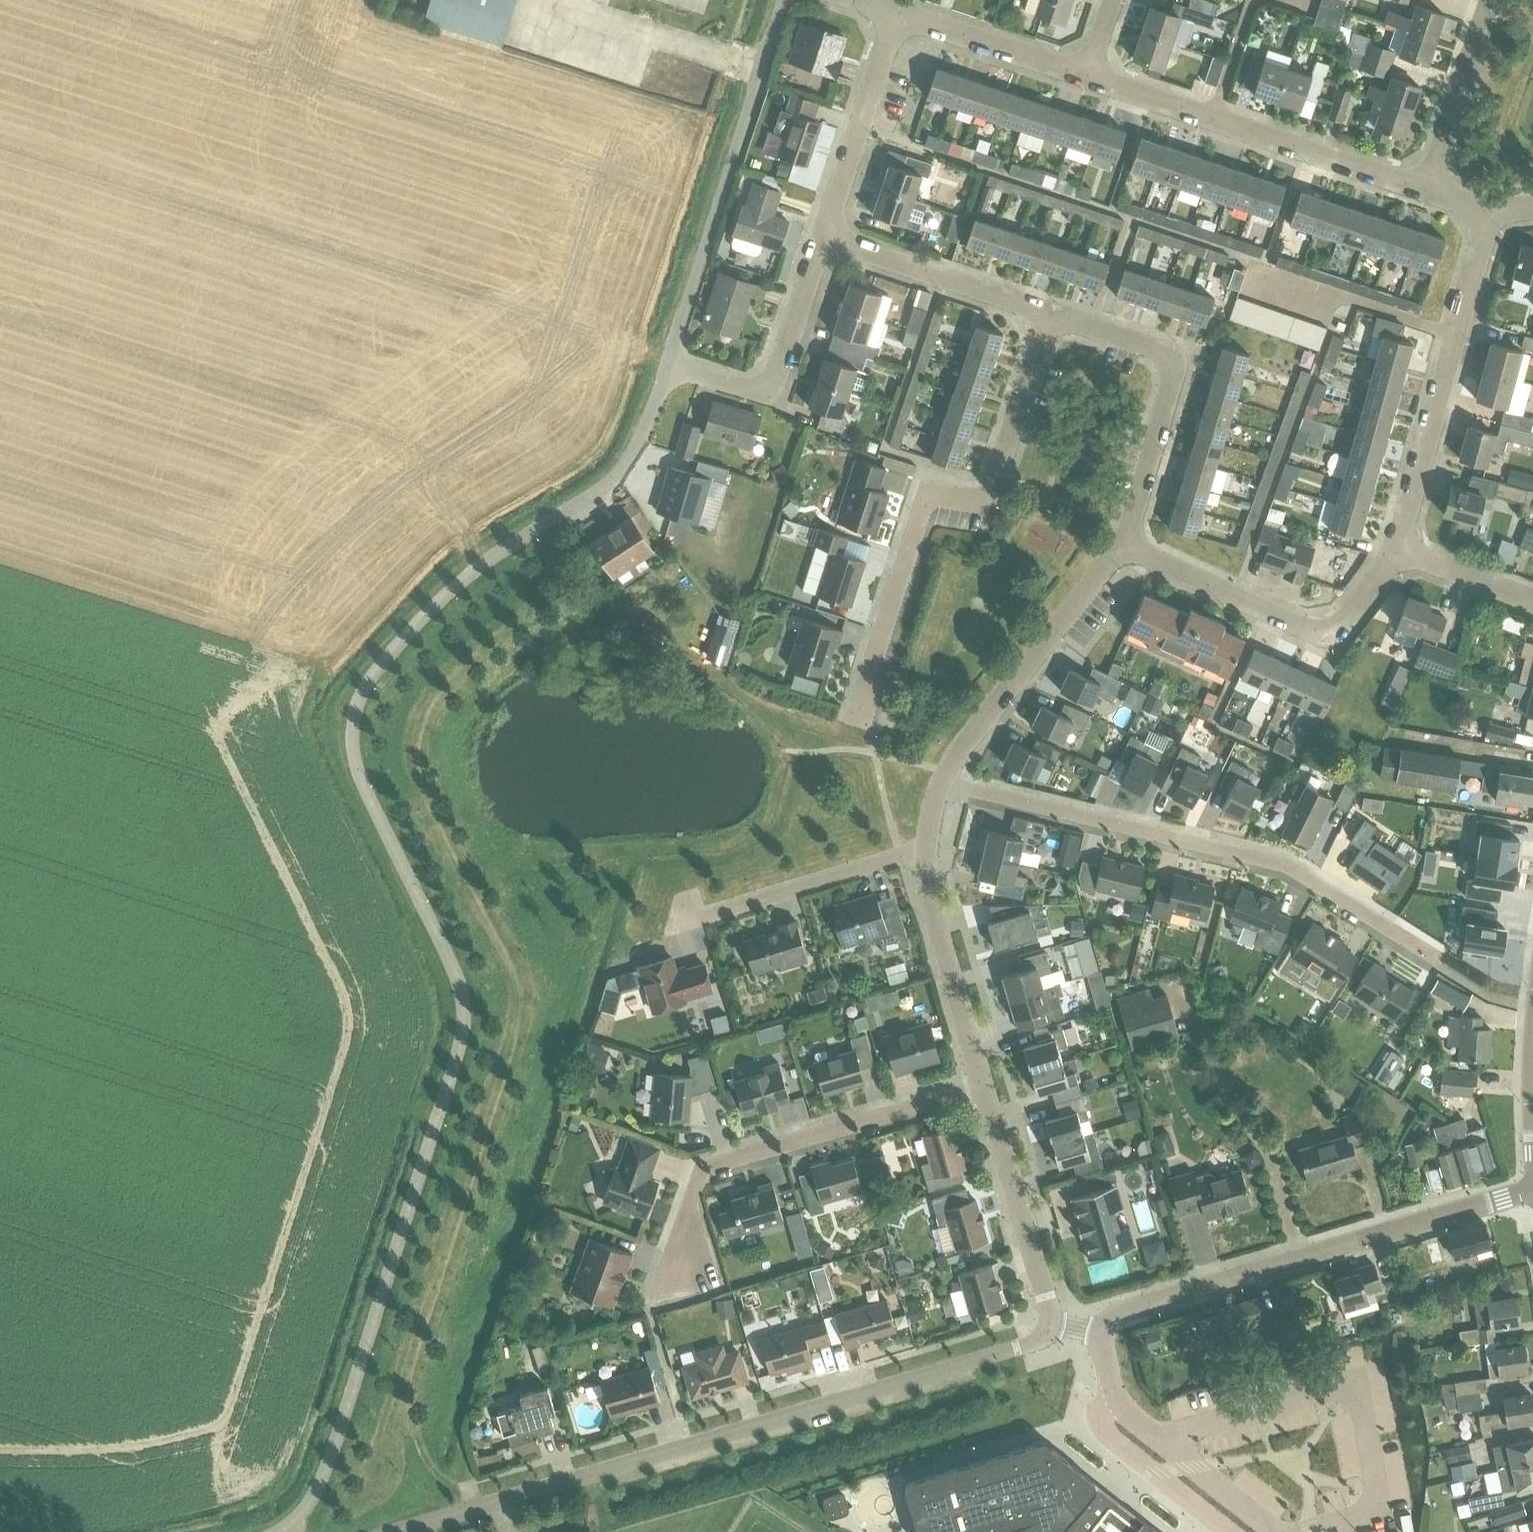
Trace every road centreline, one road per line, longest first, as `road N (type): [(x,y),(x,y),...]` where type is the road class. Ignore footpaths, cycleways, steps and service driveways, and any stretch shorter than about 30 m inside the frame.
road 1 (unclassified): [(398,1531),(1043,1340),(1054,1323)]
road 2 (residential): [(1437,961),(1285,861),(948,781)]
road 3 (unclassified): [(865,696),(927,495),(986,503),(1049,312)]
road 4 (residential): [(1103,1333),(1126,1309),(1532,1191)]
road 5 (unclassified): [(686,1265),(704,1169),(985,1084)]
road 6 (unclassified): [(669,362),(783,0)]
road 7 (unclassified): [(1125,540),(1303,629),(1327,632),(1350,617),(1403,539)]
road 8 (unclassified): [(1403,539),(1488,214)]
road 9 (unclassified): [(1125,540),(1176,375),(1151,346),(1049,312)]
road 10 (unclassified): [(948,781),(967,743),(1125,540)]
road 11 (unclassified): [(669,362),(737,383),(777,374),(827,235)]
road 12 (unclassified): [(1054,1323),(985,1084)]
road 13 (unclassified): [(985,1084),(929,884),(925,845)]
road 14 (unclassified): [(689,916),(925,845)]
road 15 (unclassified): [(1049,312),(827,235)]
road 16 (unclassified): [(827,235),(897,12)]
road 17 (residential): [(1426,187),(1215,118)]
road 18 (unclassified): [(1281,1531),(1156,1439),(1115,1392)]
road 19 (residential): [(1089,76),(897,12)]
road 20 (unclassified): [(1115,1392),(1109,1427),(1239,1531)]
road 21 (unclassified): [(1426,187),(1491,0)]
road 22 (unclassified): [(562,514),(626,464),(669,362)]
road 23 (residential): [(1532,601),(1427,560),(1403,539)]
road 24 (residential): [(1215,118),(1089,76)]
road 25 (unclassified): [(1215,118),(1252,0)]

